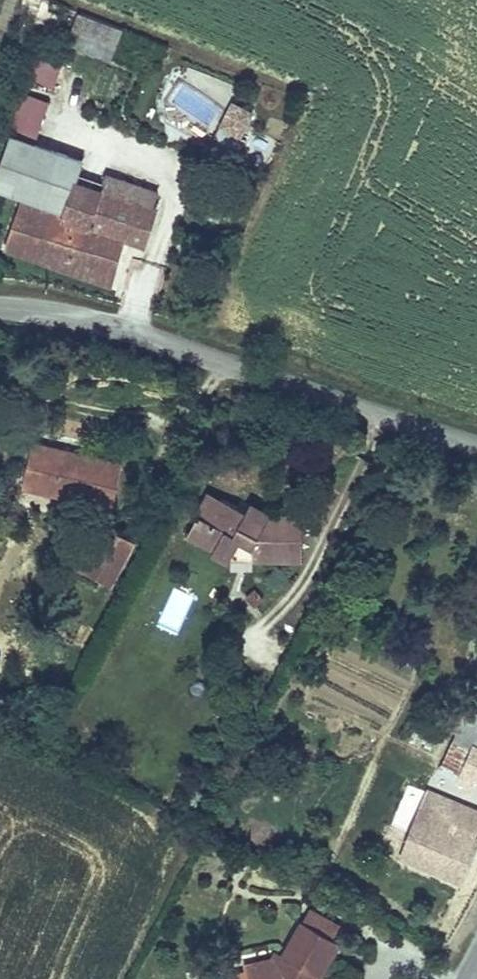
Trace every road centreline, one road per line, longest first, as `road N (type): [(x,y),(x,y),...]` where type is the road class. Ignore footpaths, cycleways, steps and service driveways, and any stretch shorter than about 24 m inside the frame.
road 1 (unclassified): [(476,449),(124,334),(0,312)]

